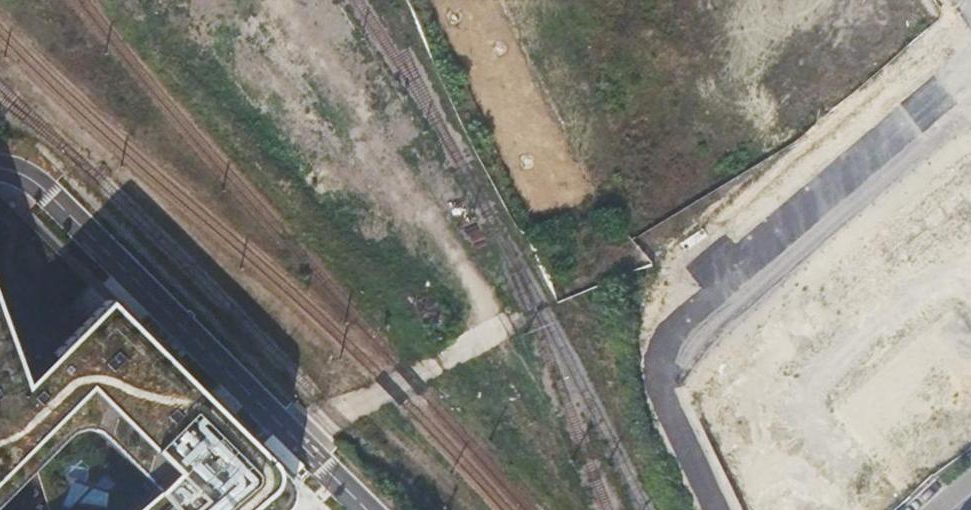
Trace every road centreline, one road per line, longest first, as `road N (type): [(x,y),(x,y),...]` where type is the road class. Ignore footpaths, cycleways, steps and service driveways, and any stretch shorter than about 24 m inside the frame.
road 1 (unknown): [(970,75),(667,335),(655,362),(660,390),(716,509)]
road 2 (residential): [(0,168),(53,195),(367,509)]

